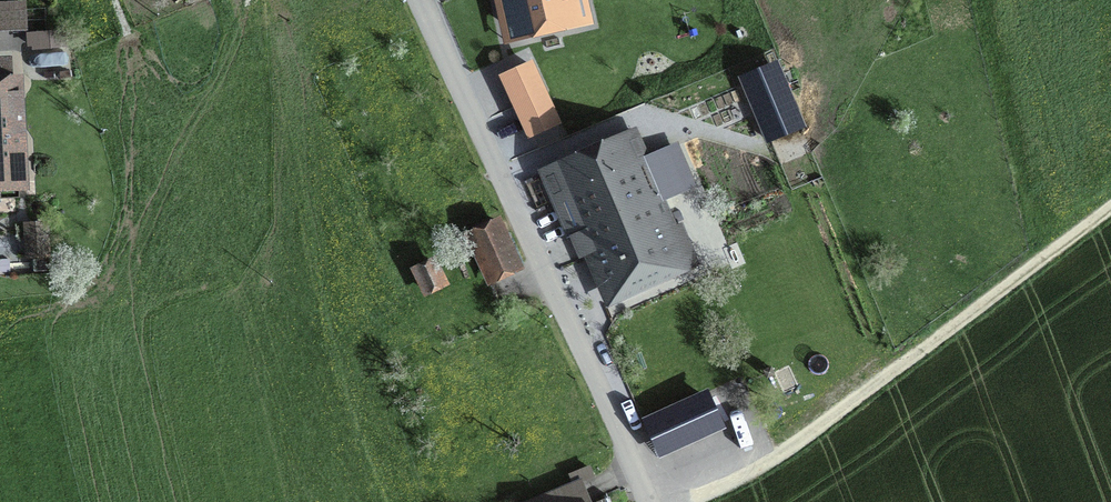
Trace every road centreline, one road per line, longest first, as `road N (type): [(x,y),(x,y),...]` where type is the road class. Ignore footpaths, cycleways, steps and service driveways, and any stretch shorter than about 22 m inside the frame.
road 1 (unclassified): [(650,501),(546,291),(427,0)]
road 2 (track): [(706,501),(770,470),(1110,215)]

